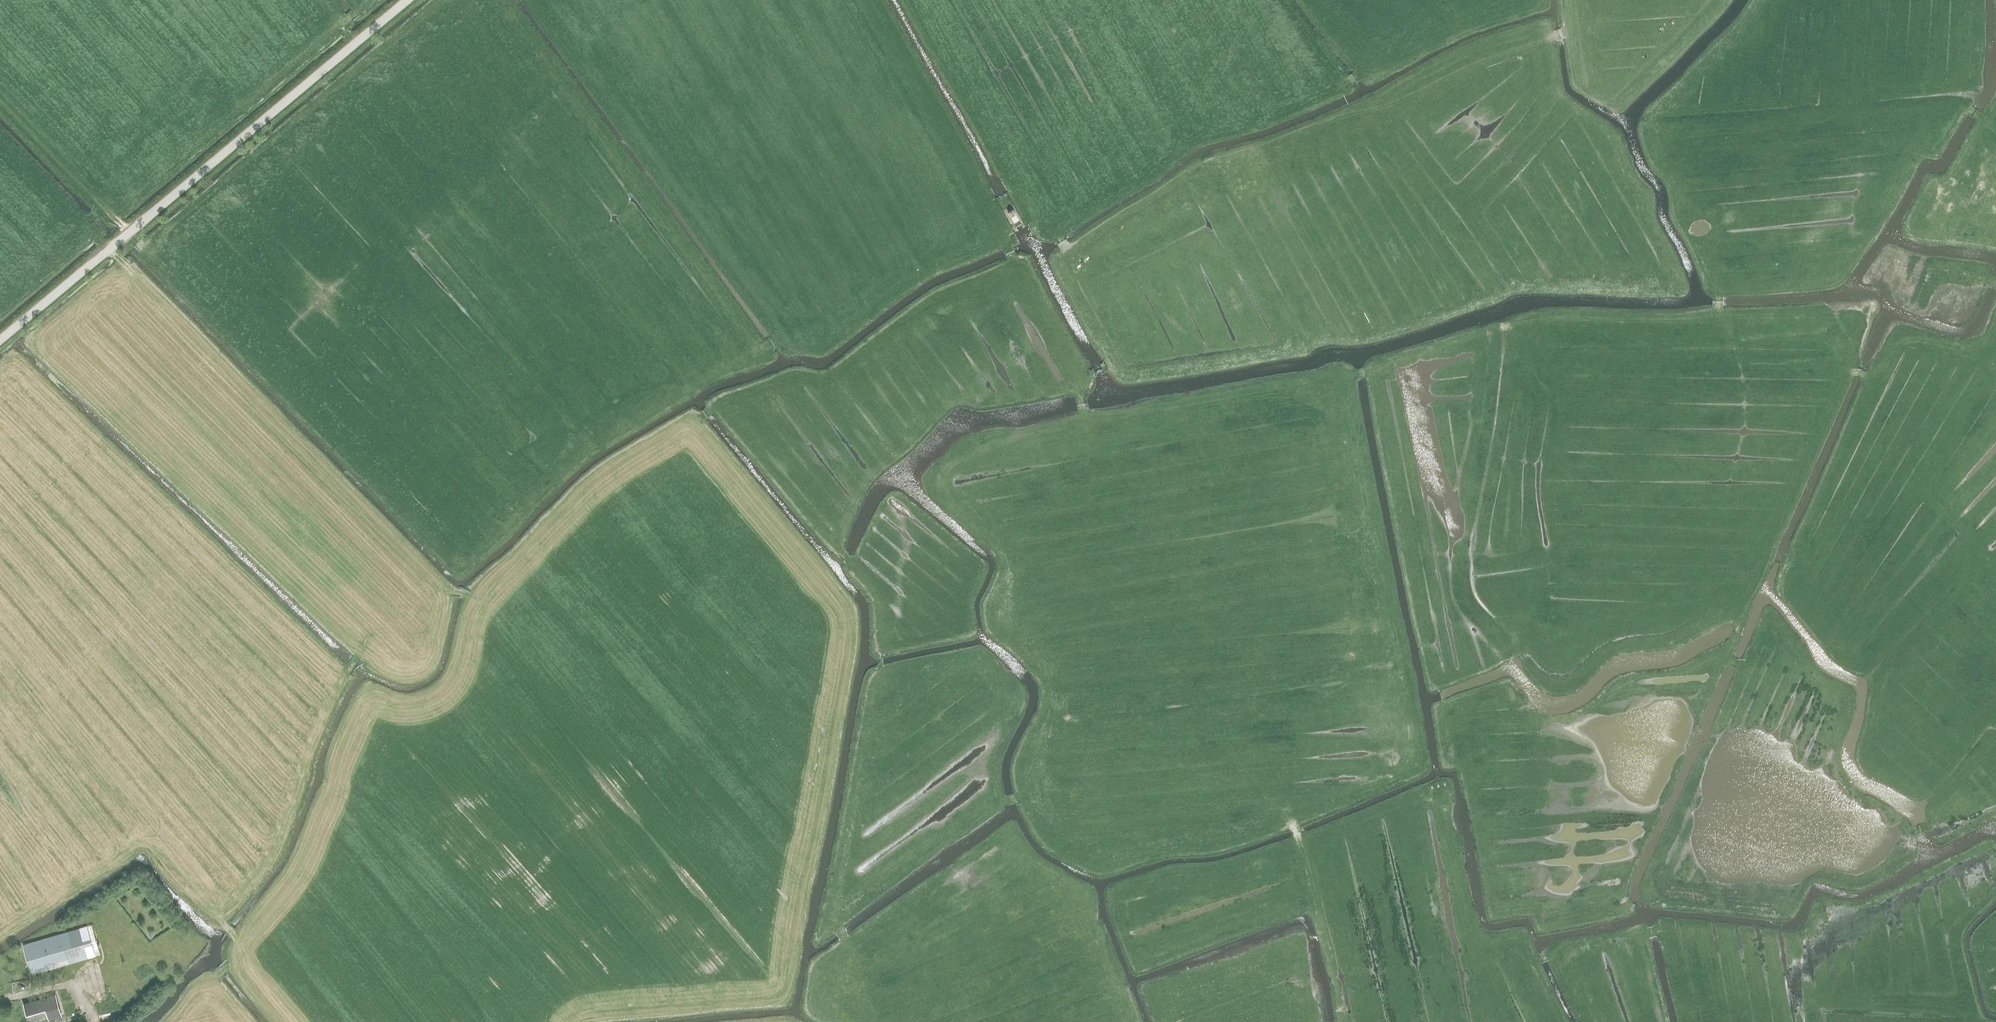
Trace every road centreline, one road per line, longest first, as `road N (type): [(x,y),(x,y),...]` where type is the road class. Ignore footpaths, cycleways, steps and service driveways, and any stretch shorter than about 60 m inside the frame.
road 1 (tertiary): [(0,340),(407,0)]

